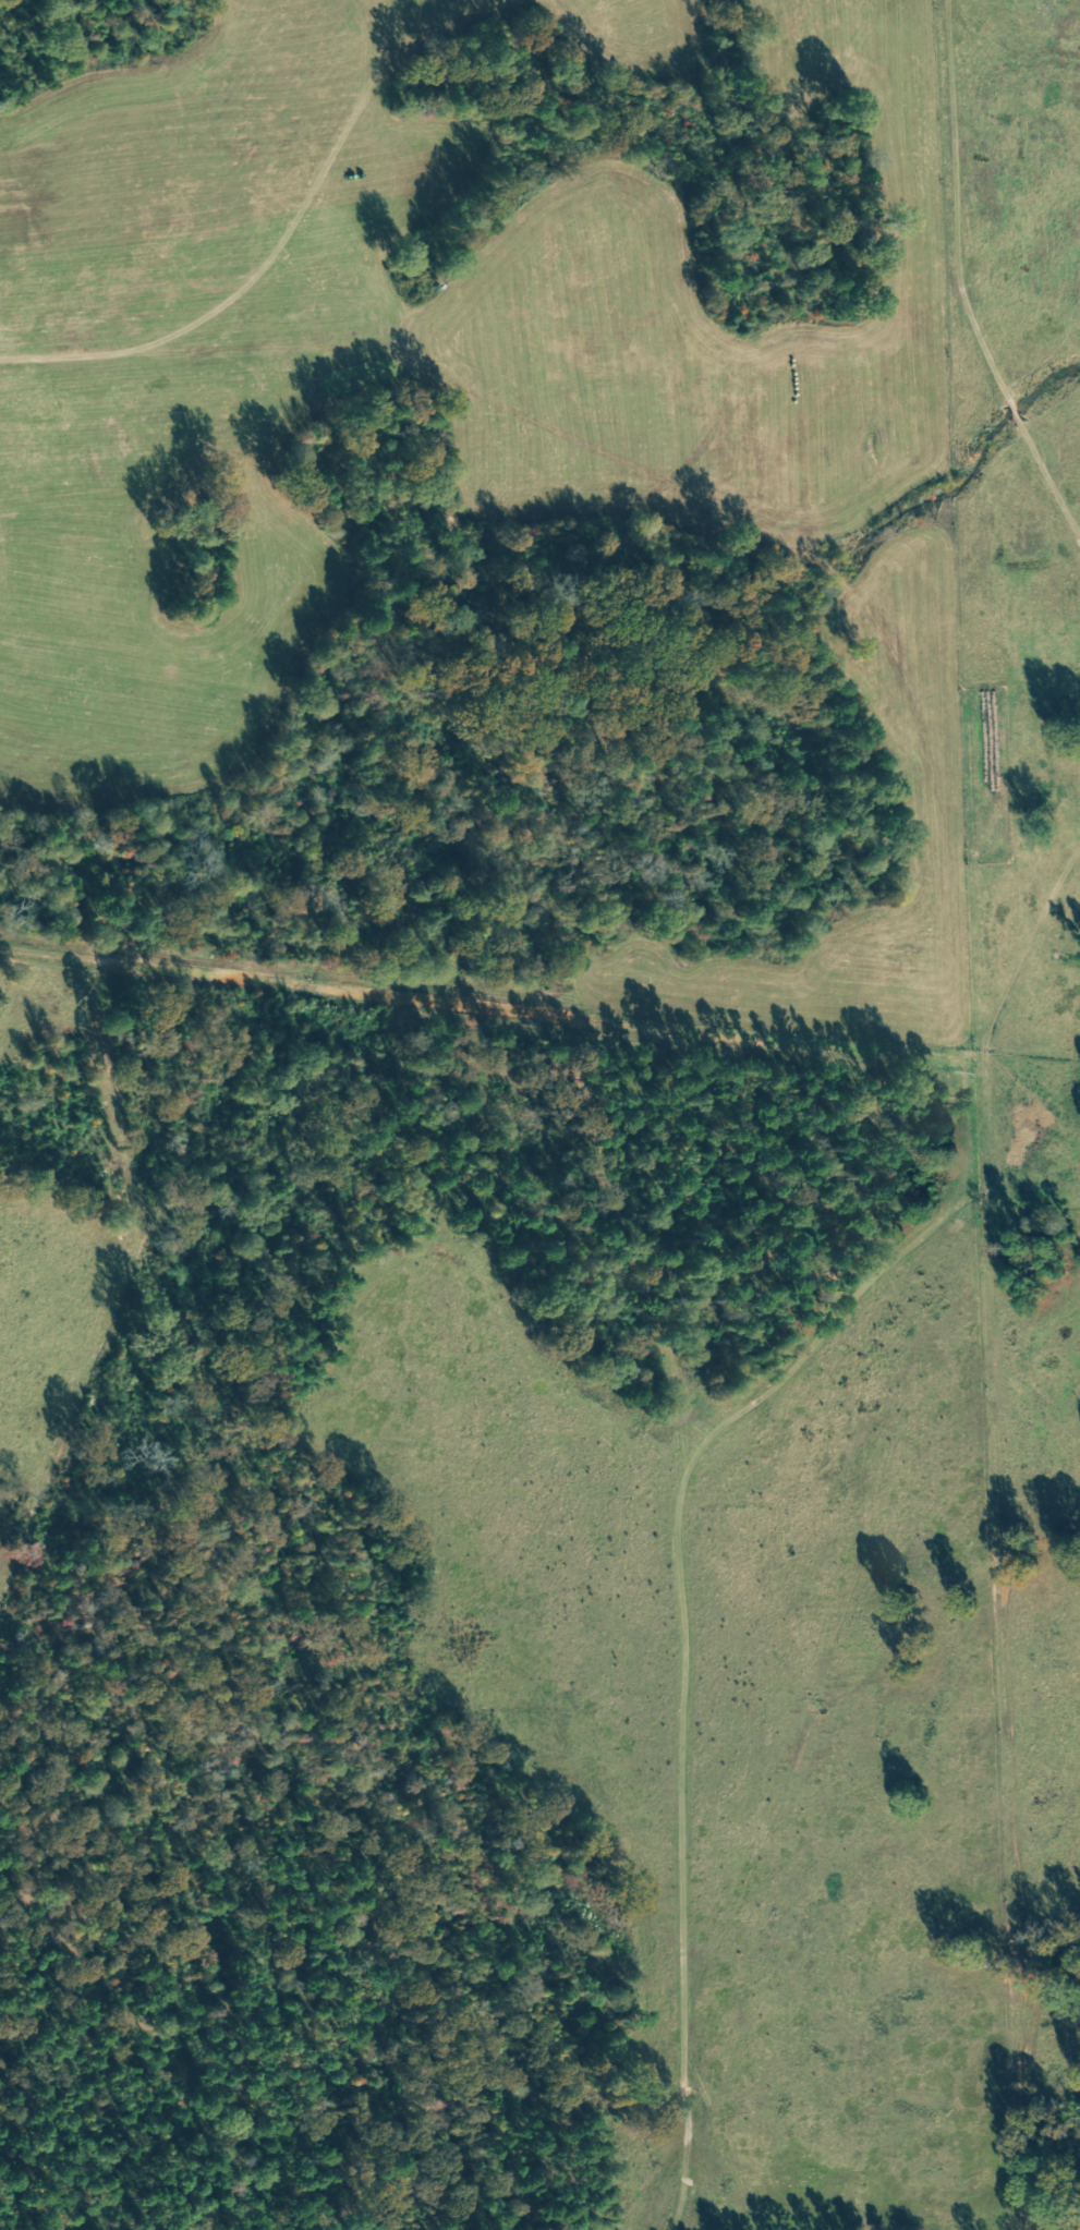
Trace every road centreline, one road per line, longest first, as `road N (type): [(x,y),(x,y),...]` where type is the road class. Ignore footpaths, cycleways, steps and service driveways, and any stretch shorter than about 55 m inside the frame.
road 1 (residential): [(0,354),(82,354),(159,342),(230,303),(391,65),(462,14),(504,0)]

